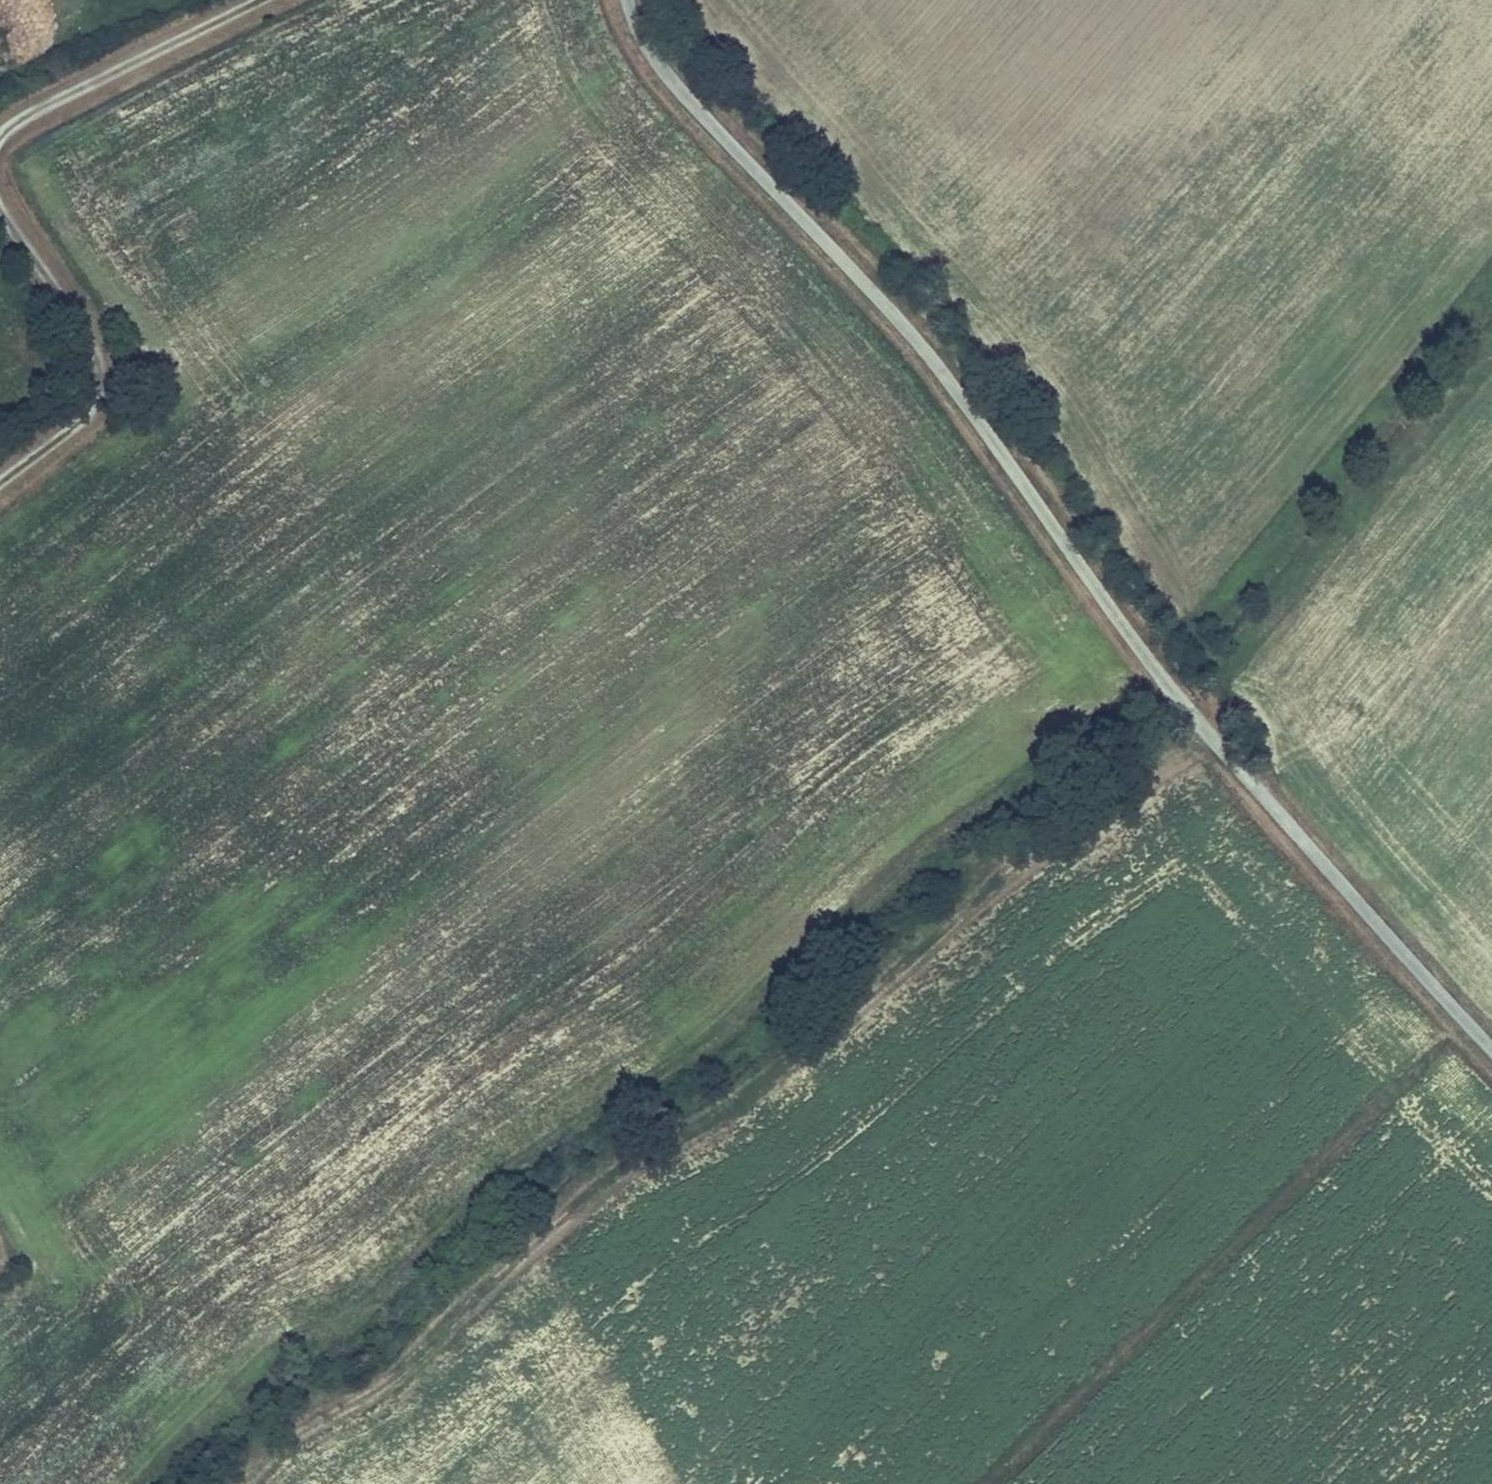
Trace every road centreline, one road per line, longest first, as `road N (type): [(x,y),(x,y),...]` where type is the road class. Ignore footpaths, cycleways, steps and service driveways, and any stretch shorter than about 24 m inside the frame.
road 1 (unclassified): [(632,0),(666,70),(861,272),(959,388),(1167,679),(1491,1044)]
road 2 (unclassified): [(0,197),(88,331),(102,361),(102,391),(0,477)]
road 3 (unclassified): [(255,0),(34,108),(0,134)]

